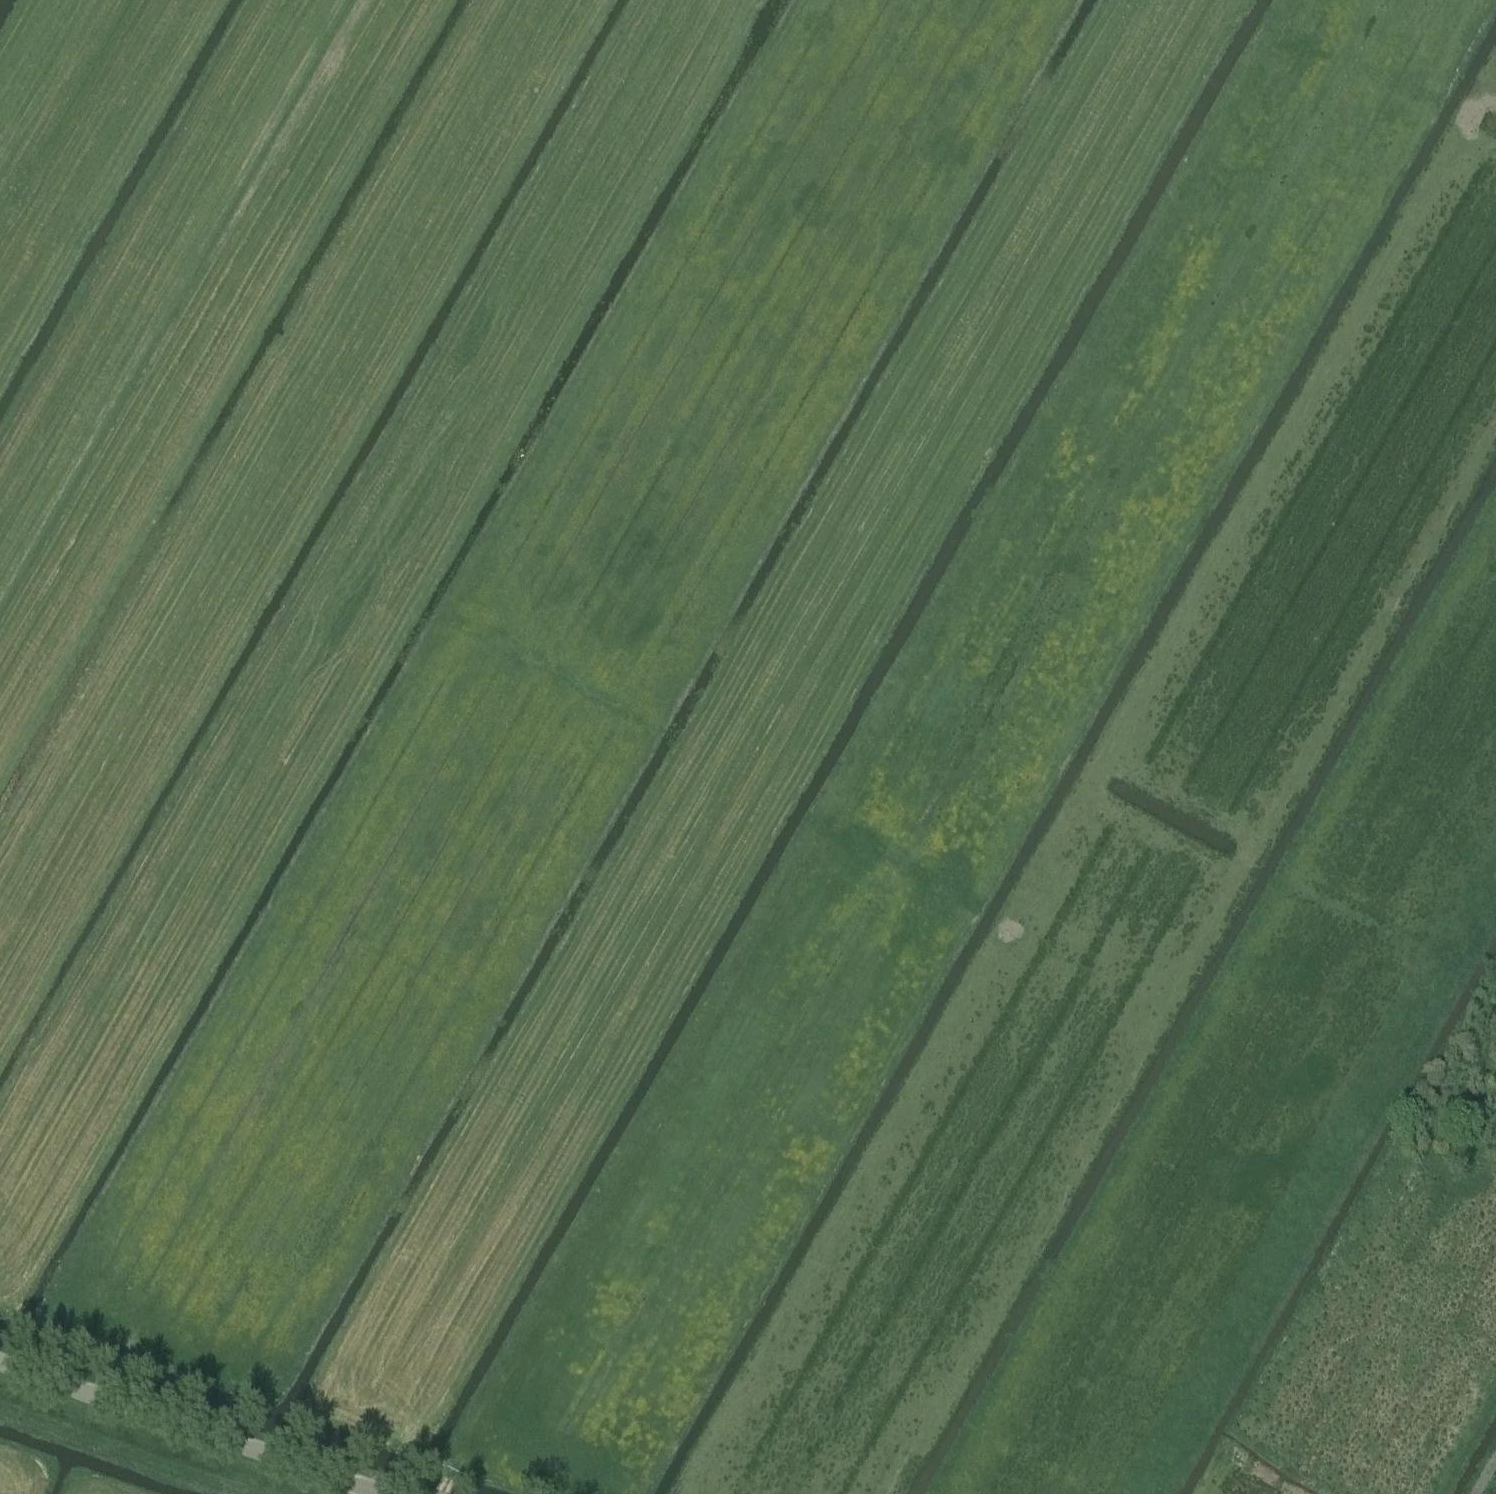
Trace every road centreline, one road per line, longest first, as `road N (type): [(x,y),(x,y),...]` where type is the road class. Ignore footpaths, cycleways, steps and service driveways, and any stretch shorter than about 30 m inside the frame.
road 1 (tertiary): [(380,1493),(0,1362)]

